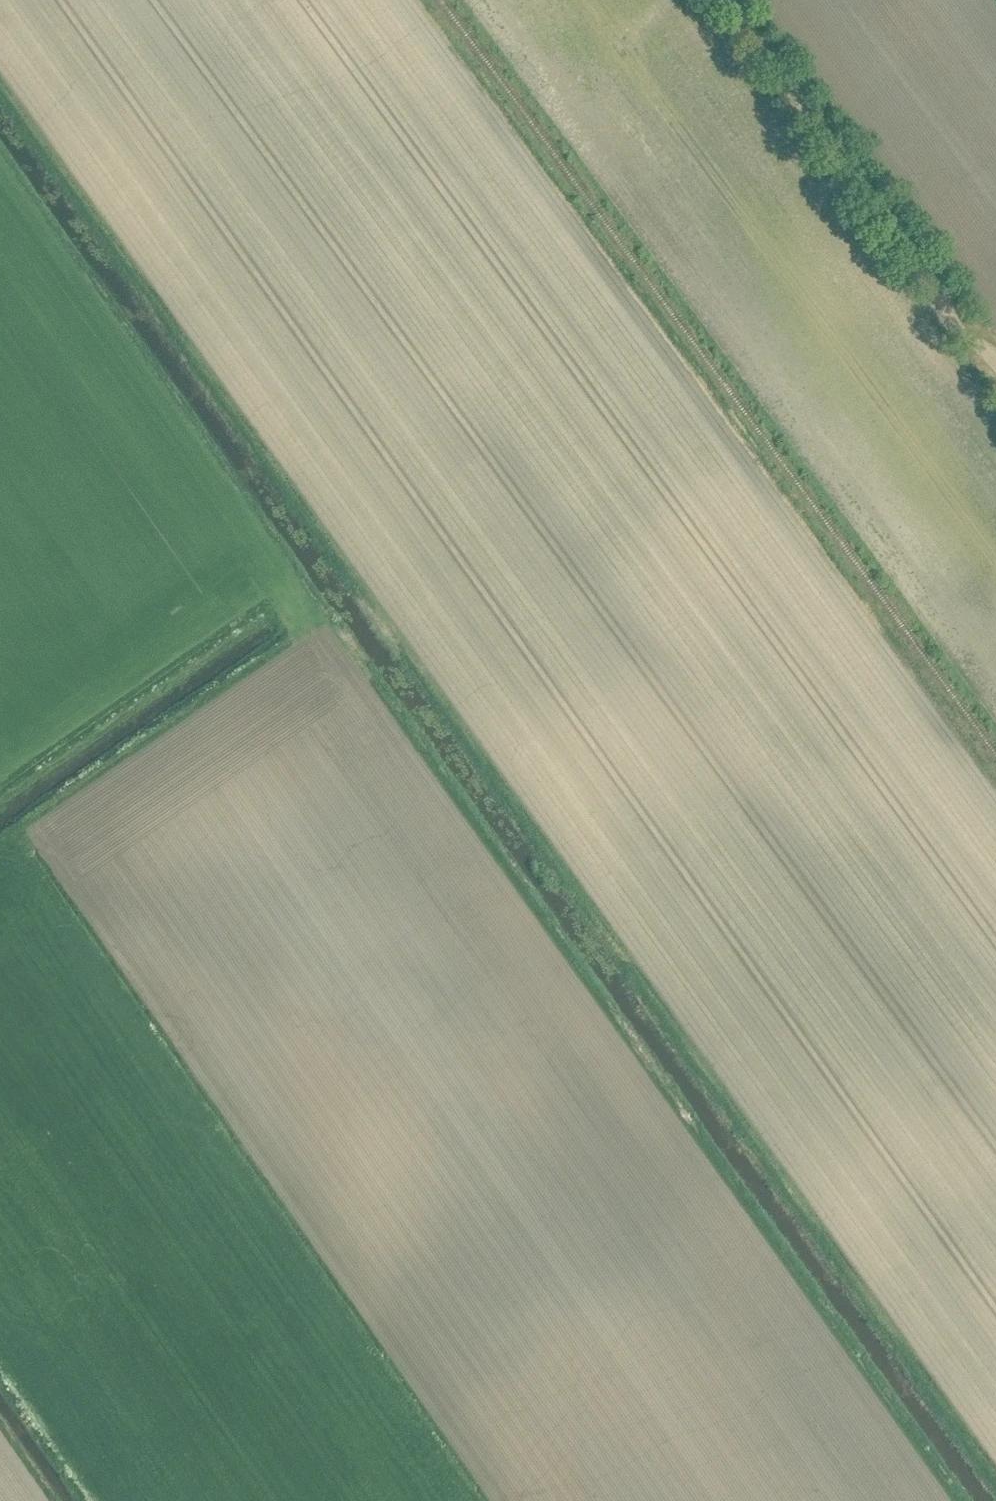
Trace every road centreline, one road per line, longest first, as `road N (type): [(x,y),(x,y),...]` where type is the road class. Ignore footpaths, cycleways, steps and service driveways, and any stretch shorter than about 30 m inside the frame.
road 1 (unclassified): [(722,0),(995,369)]

